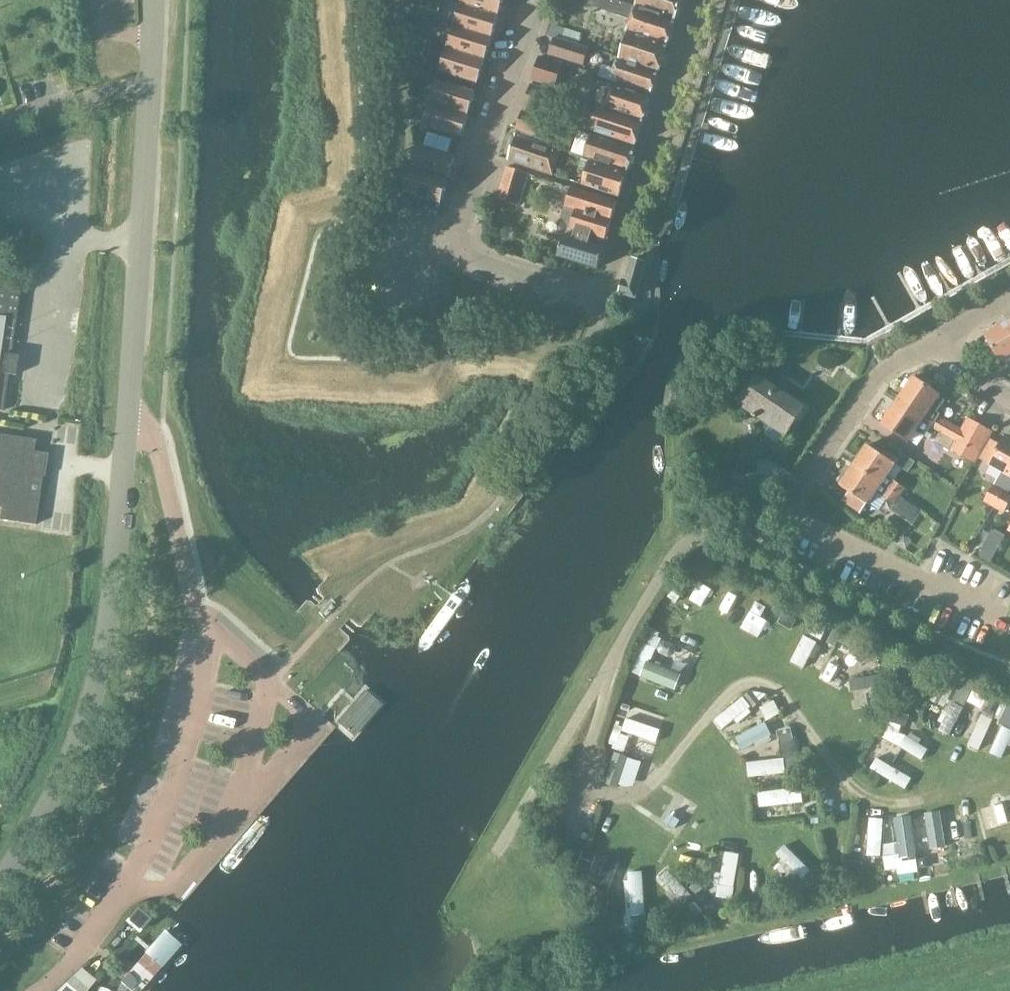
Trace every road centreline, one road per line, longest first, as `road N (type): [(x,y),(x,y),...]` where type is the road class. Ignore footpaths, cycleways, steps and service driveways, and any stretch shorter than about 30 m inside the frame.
road 1 (unclassified): [(125,432),(152,438),(158,450),(196,610),(316,725),(171,891),(123,888),(73,959),(38,990)]
road 2 (unclassified): [(0,879),(48,805),(87,709),(109,610),(125,432)]
road 3 (unclassified): [(125,432),(153,0)]
road 4 (unclassified): [(496,853),(674,554),(695,537),(737,529)]
road 5 (residential): [(602,303),(472,258),(457,239),(455,224),(531,0)]
road 6 (residential): [(602,303),(694,0)]
road 7 (residential): [(737,529),(797,492),(883,369),(942,337)]

